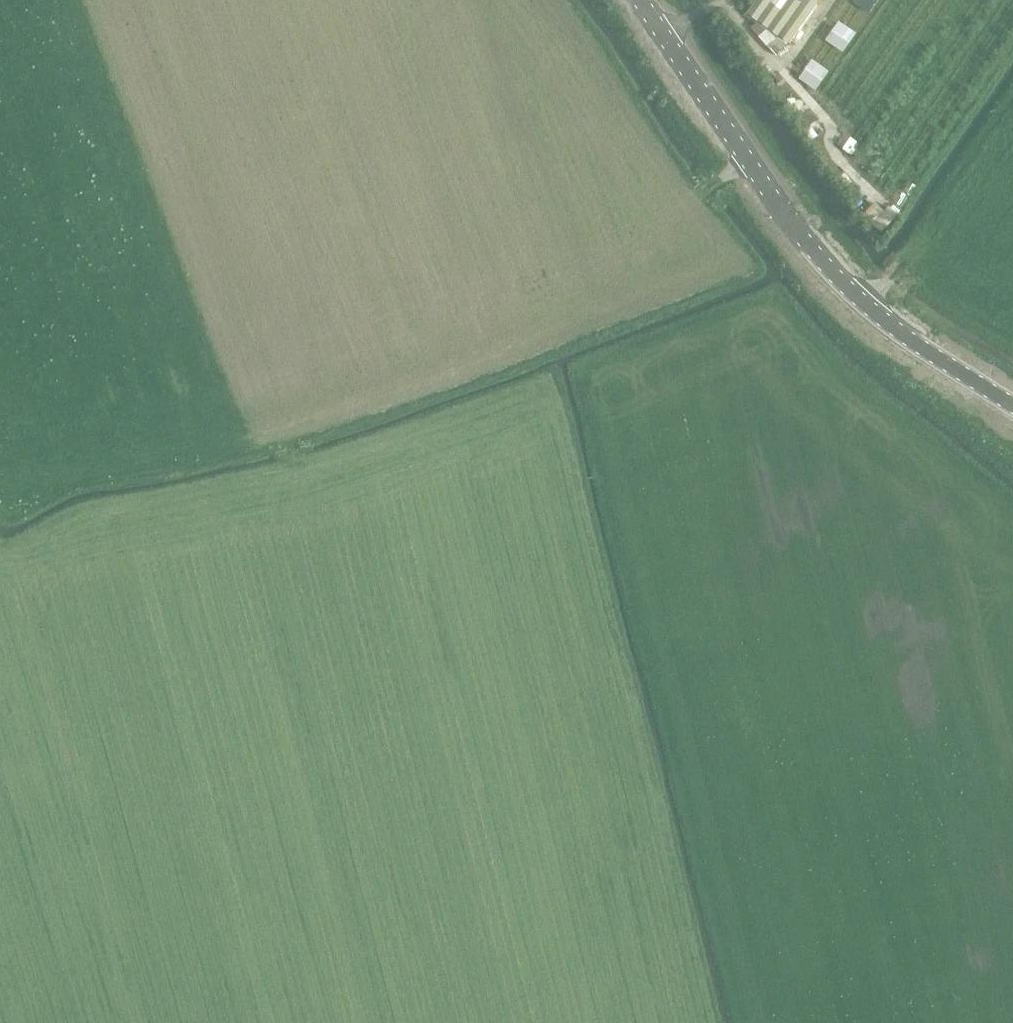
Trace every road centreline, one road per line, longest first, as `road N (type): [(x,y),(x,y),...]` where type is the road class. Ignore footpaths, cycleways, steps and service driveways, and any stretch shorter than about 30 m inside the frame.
road 1 (unclassified): [(1012,407),(896,330),(841,279),(790,221),(639,0)]

